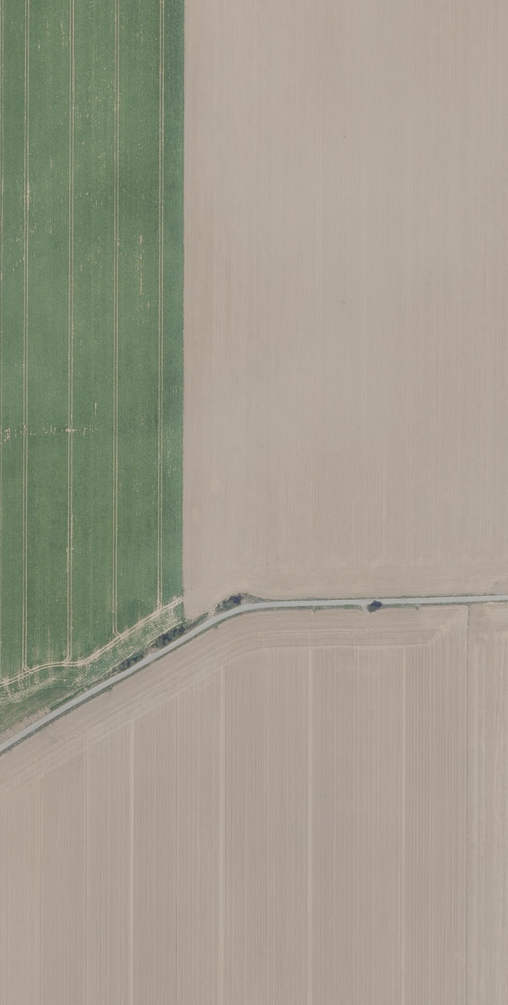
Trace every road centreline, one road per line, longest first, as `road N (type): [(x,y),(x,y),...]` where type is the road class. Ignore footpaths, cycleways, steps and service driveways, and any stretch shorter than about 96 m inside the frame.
road 1 (track): [(507,597),(246,609),(0,753)]

